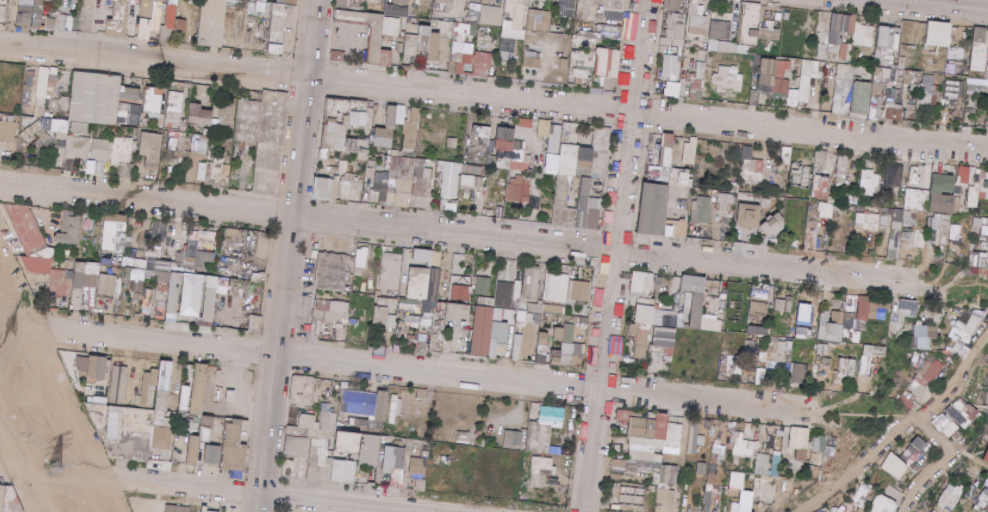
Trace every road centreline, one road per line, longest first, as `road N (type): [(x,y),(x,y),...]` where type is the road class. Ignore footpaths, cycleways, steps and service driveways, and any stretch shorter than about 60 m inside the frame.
road 1 (residential): [(586,511),(646,0)]

